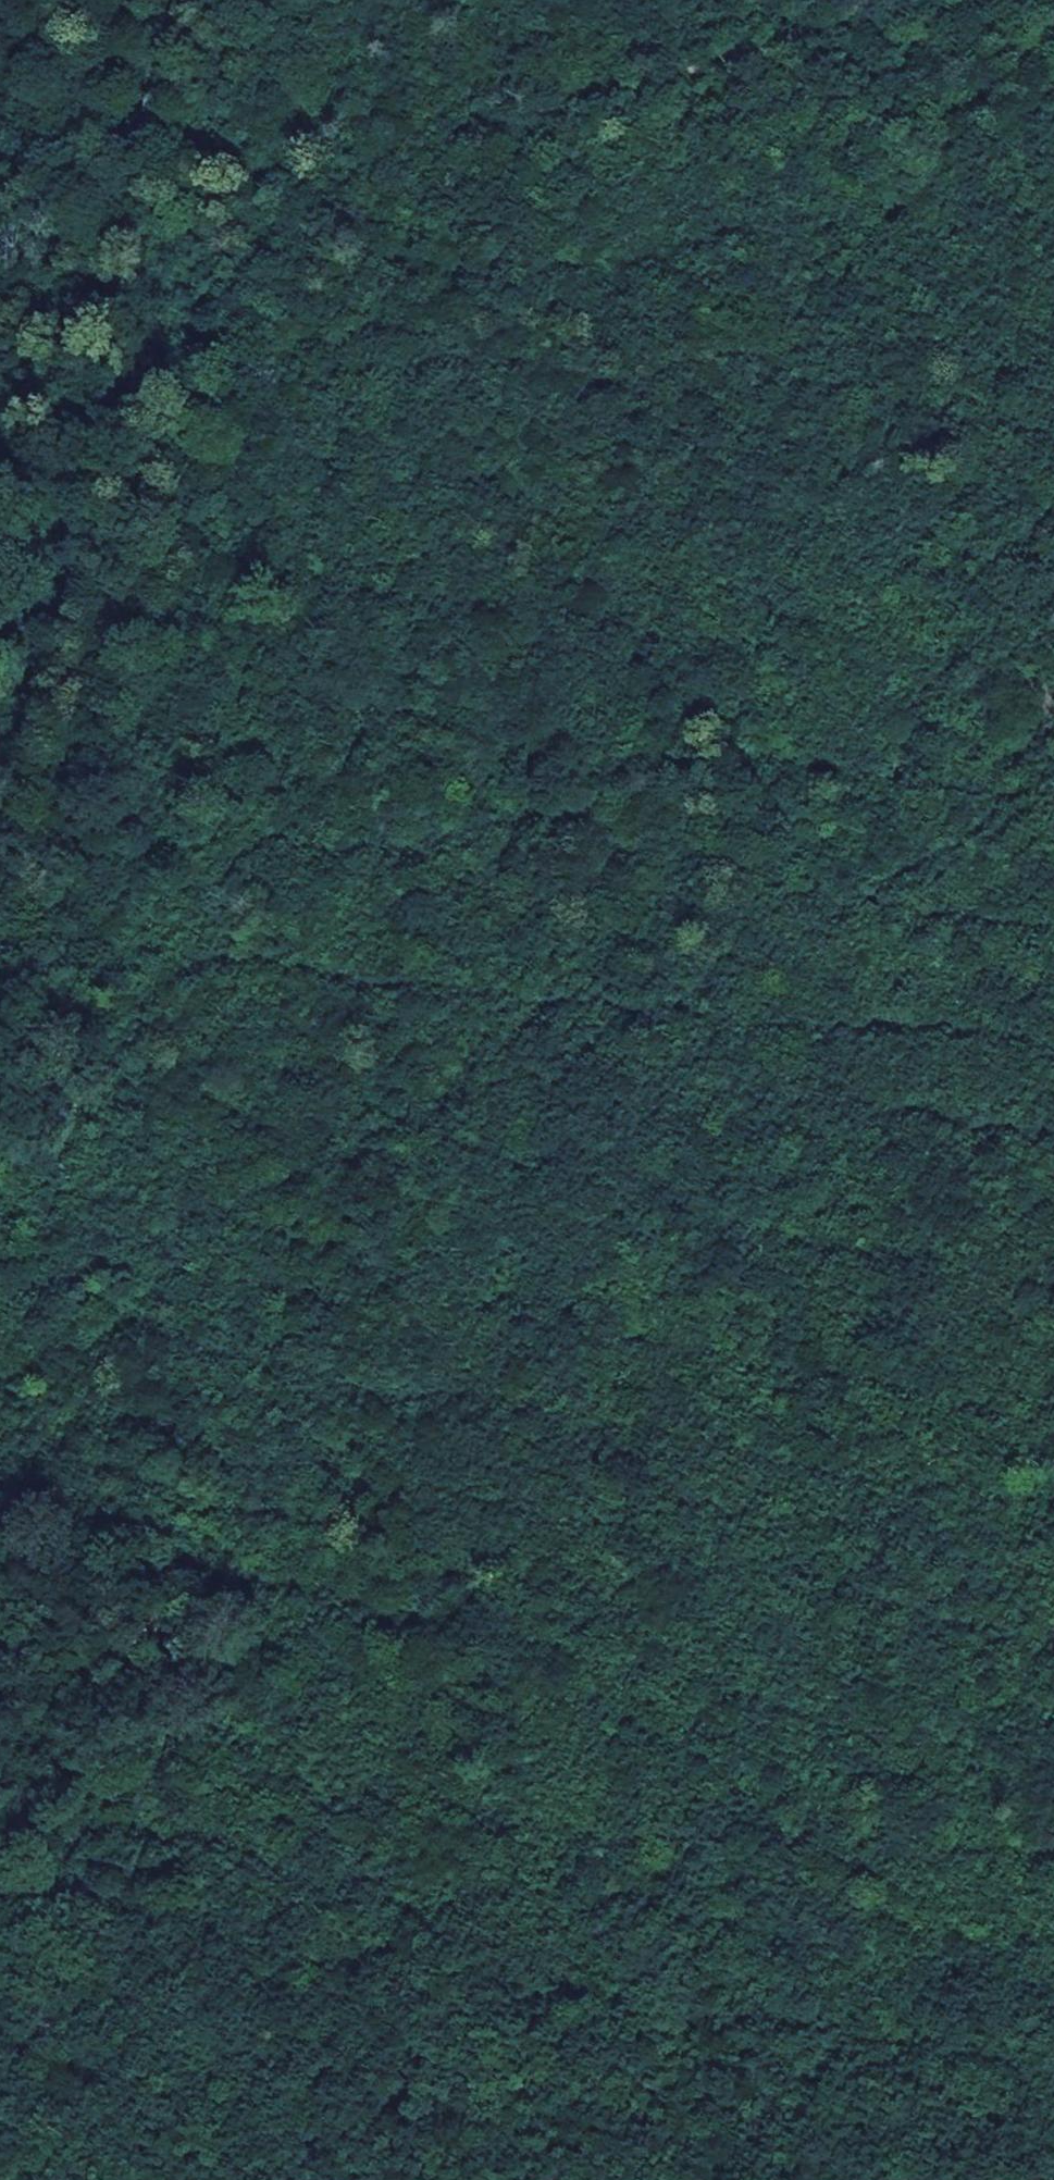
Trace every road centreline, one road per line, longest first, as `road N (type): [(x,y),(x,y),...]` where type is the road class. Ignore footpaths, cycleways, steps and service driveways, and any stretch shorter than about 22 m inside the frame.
road 1 (track): [(0,1102),(151,901),(443,155)]
road 2 (track): [(938,0),(694,68),(443,155),(491,0)]

